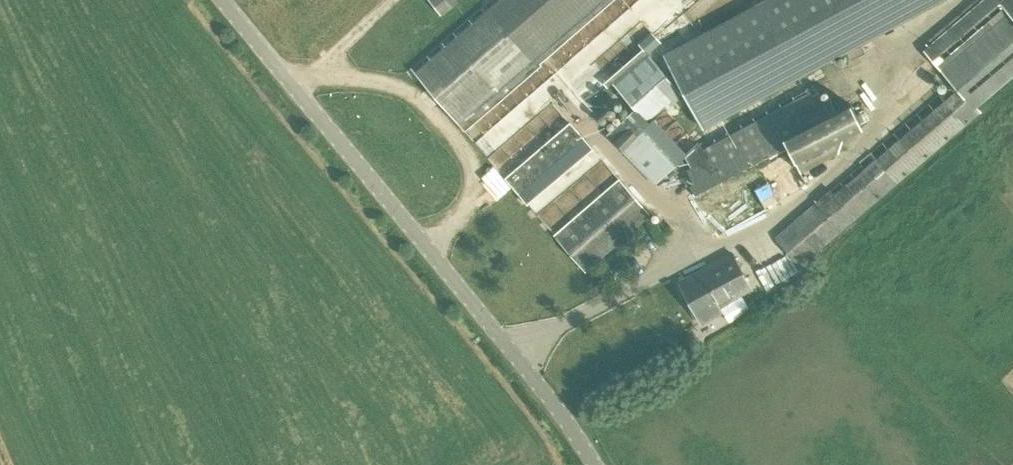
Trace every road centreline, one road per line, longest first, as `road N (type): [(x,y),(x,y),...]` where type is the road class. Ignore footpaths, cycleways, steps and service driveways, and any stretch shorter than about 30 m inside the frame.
road 1 (unclassified): [(594,464),(550,395),(228,0)]
road 2 (track): [(296,83),(393,0)]

